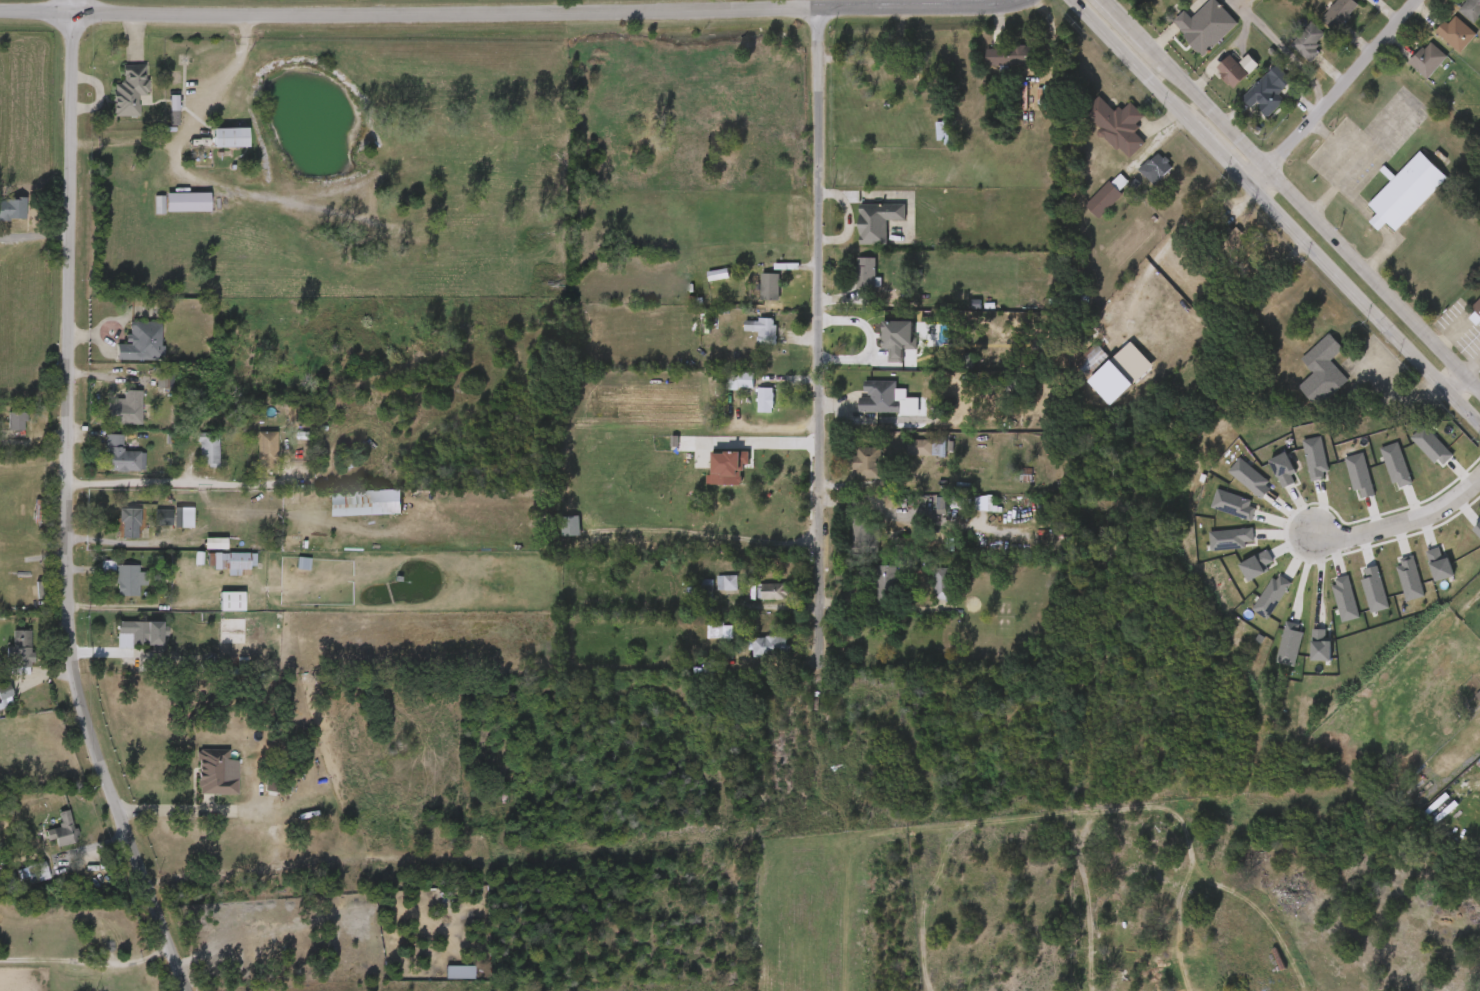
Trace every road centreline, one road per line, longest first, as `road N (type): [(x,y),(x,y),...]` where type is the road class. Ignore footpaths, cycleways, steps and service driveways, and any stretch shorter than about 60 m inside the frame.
road 1 (residential): [(68,10),(70,619),(80,696),(189,990)]
road 2 (tertiary): [(812,8),(298,17),(68,10)]
road 3 (residential): [(812,8),(815,640)]
road 4 (secondary): [(1063,0),(1479,435)]
road 5 (secondary): [(1479,400),(1092,0)]
road 6 (residential): [(1412,0),(1247,191)]
road 7 (tertiary): [(1026,0),(991,9),(812,8)]
road 8 (residential): [(1479,475),(1453,498),(1378,525),(1309,533)]

